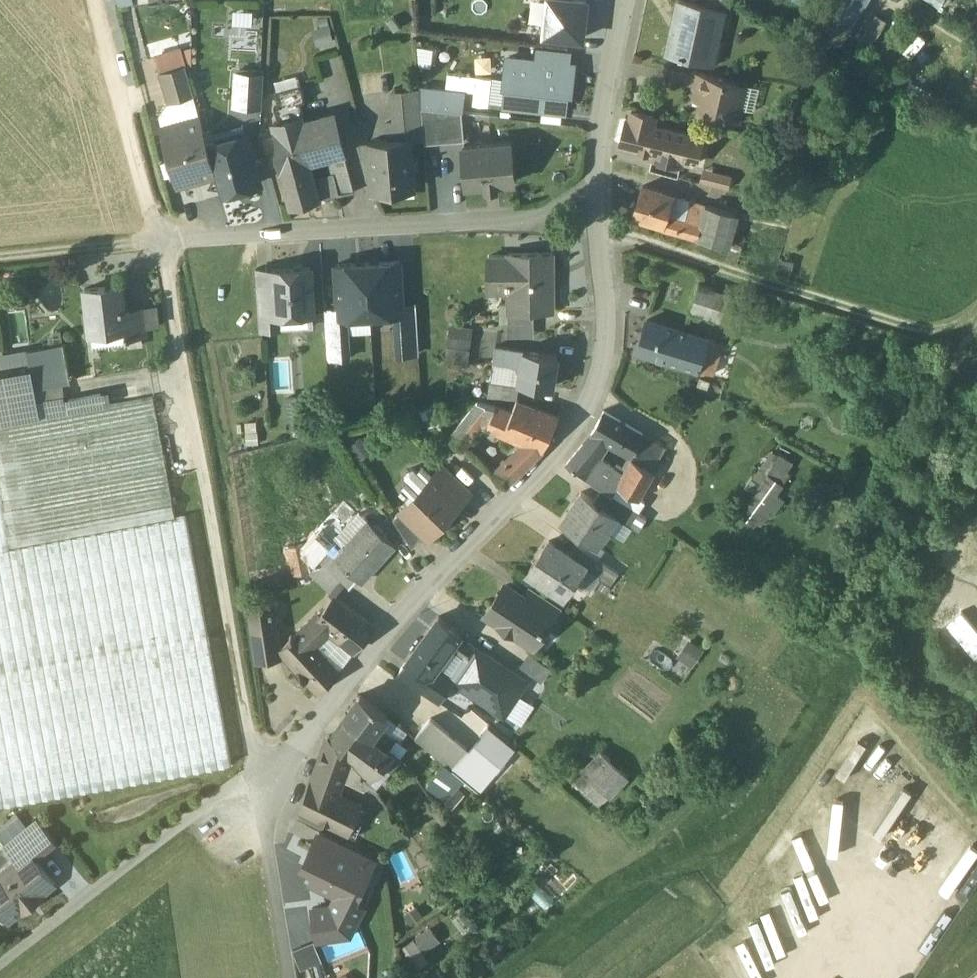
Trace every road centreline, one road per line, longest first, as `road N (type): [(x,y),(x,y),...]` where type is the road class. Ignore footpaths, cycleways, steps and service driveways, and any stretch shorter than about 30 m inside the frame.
road 1 (residential): [(601,229),(610,342),(575,435),(415,601),(284,773),(257,781)]
road 2 (track): [(257,781),(162,242)]
road 3 (residential): [(601,229),(456,224),(162,242)]
road 4 (track): [(601,229),(952,344),(976,338)]
road 5 (track): [(162,242),(97,0)]
road 6 (residential): [(638,0),(601,229)]
road 7 (track): [(0,261),(162,242)]

